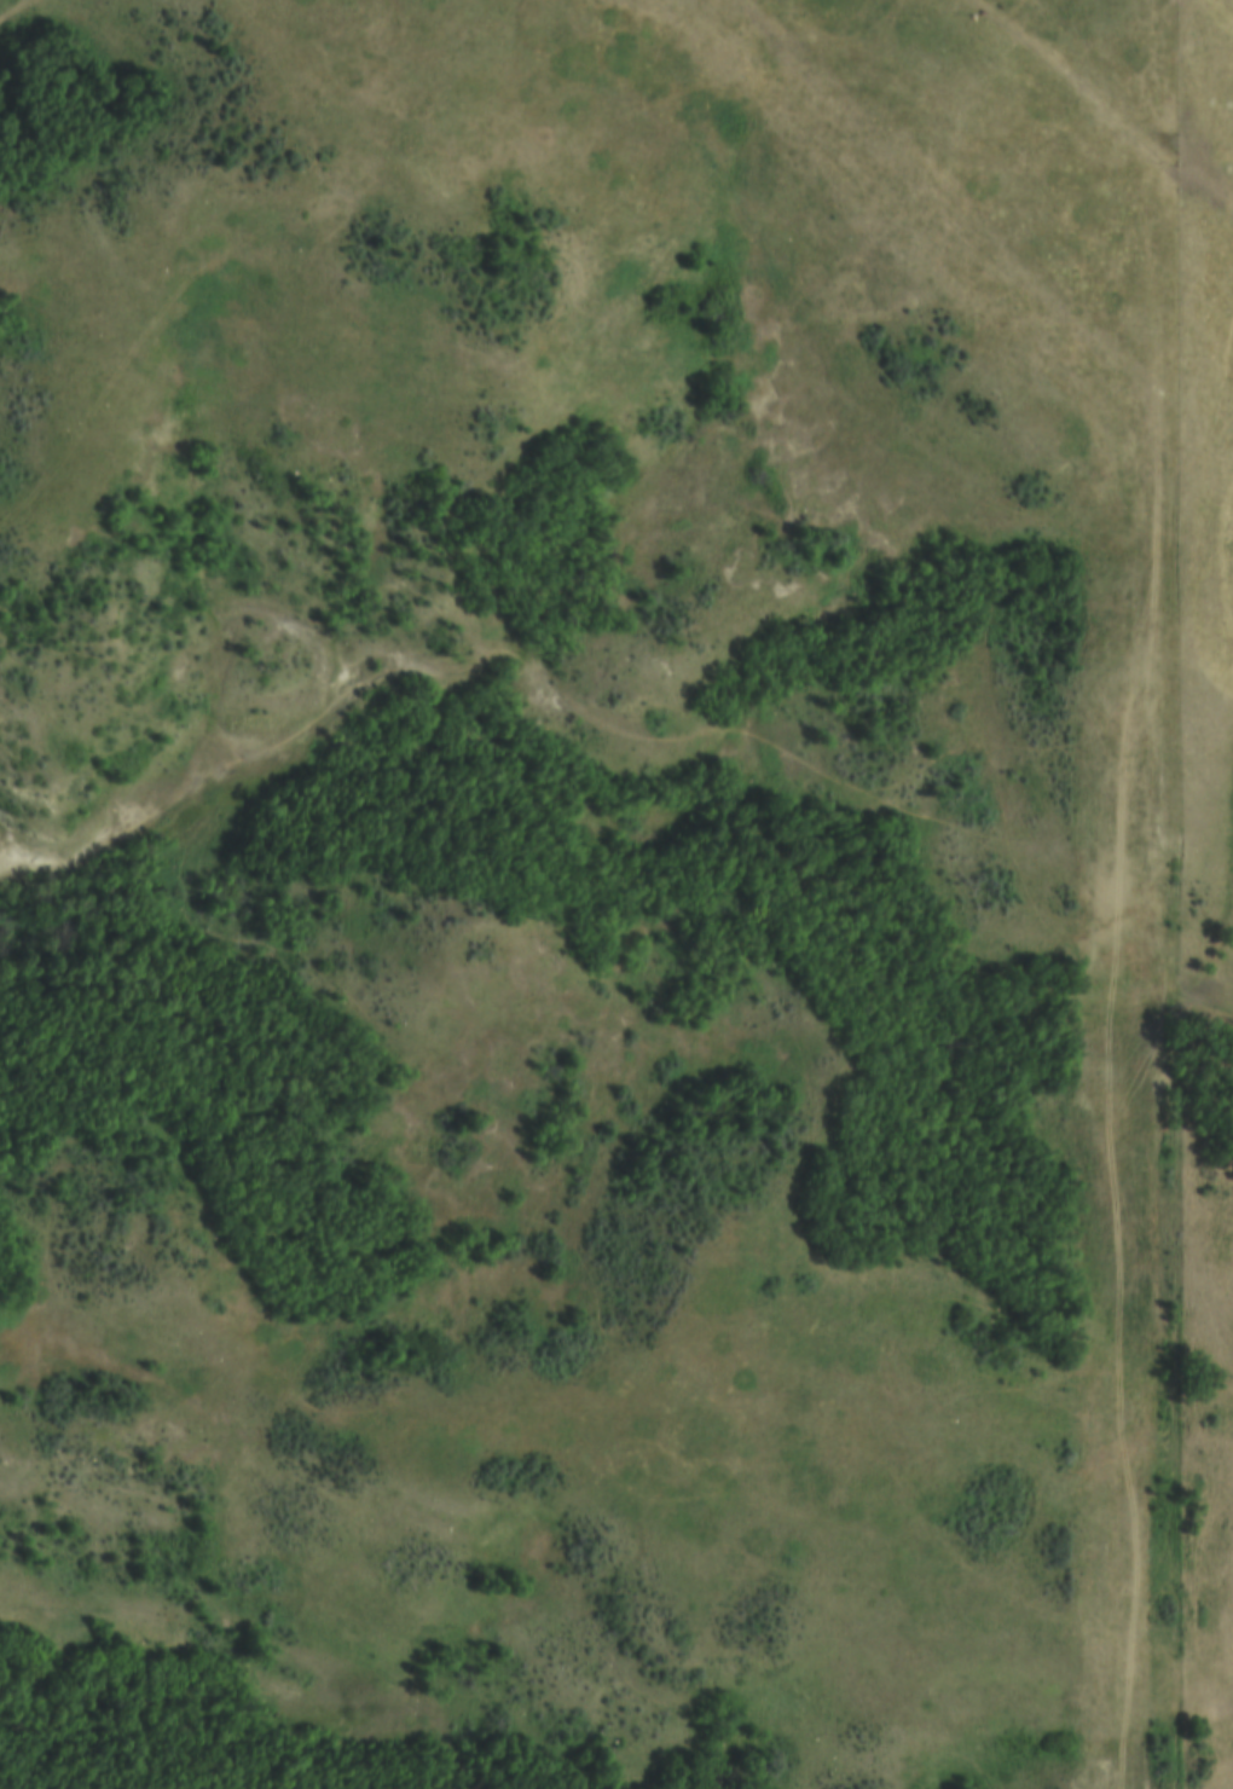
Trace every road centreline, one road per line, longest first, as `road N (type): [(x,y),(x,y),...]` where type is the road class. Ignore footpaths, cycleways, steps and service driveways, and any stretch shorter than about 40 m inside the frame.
road 1 (track): [(983,0),(1232,205)]

